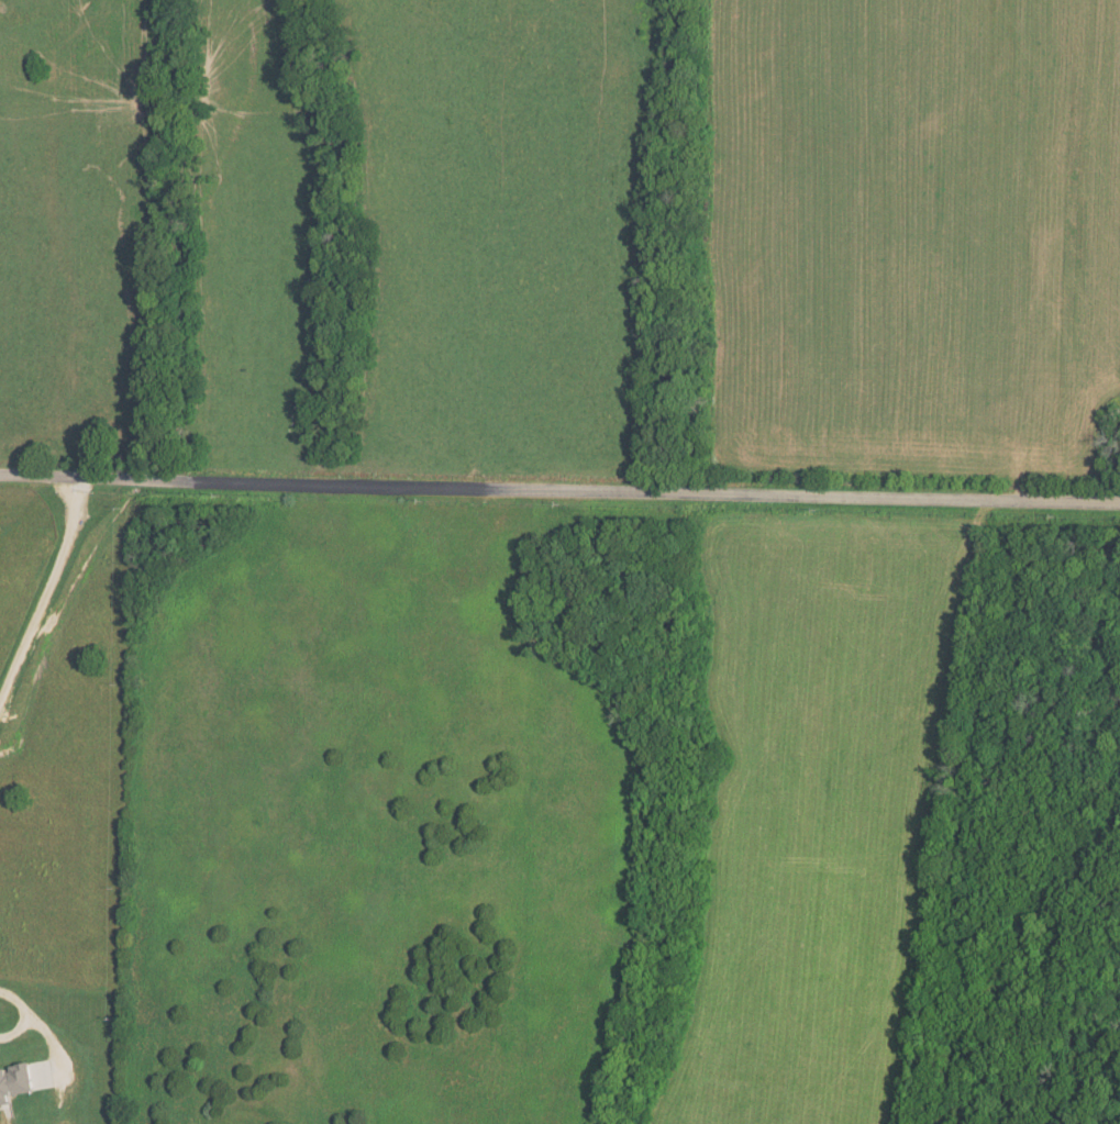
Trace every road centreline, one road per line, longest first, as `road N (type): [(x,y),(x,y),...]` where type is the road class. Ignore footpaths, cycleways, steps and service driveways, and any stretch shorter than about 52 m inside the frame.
road 1 (residential): [(1119,503),(0,476)]

